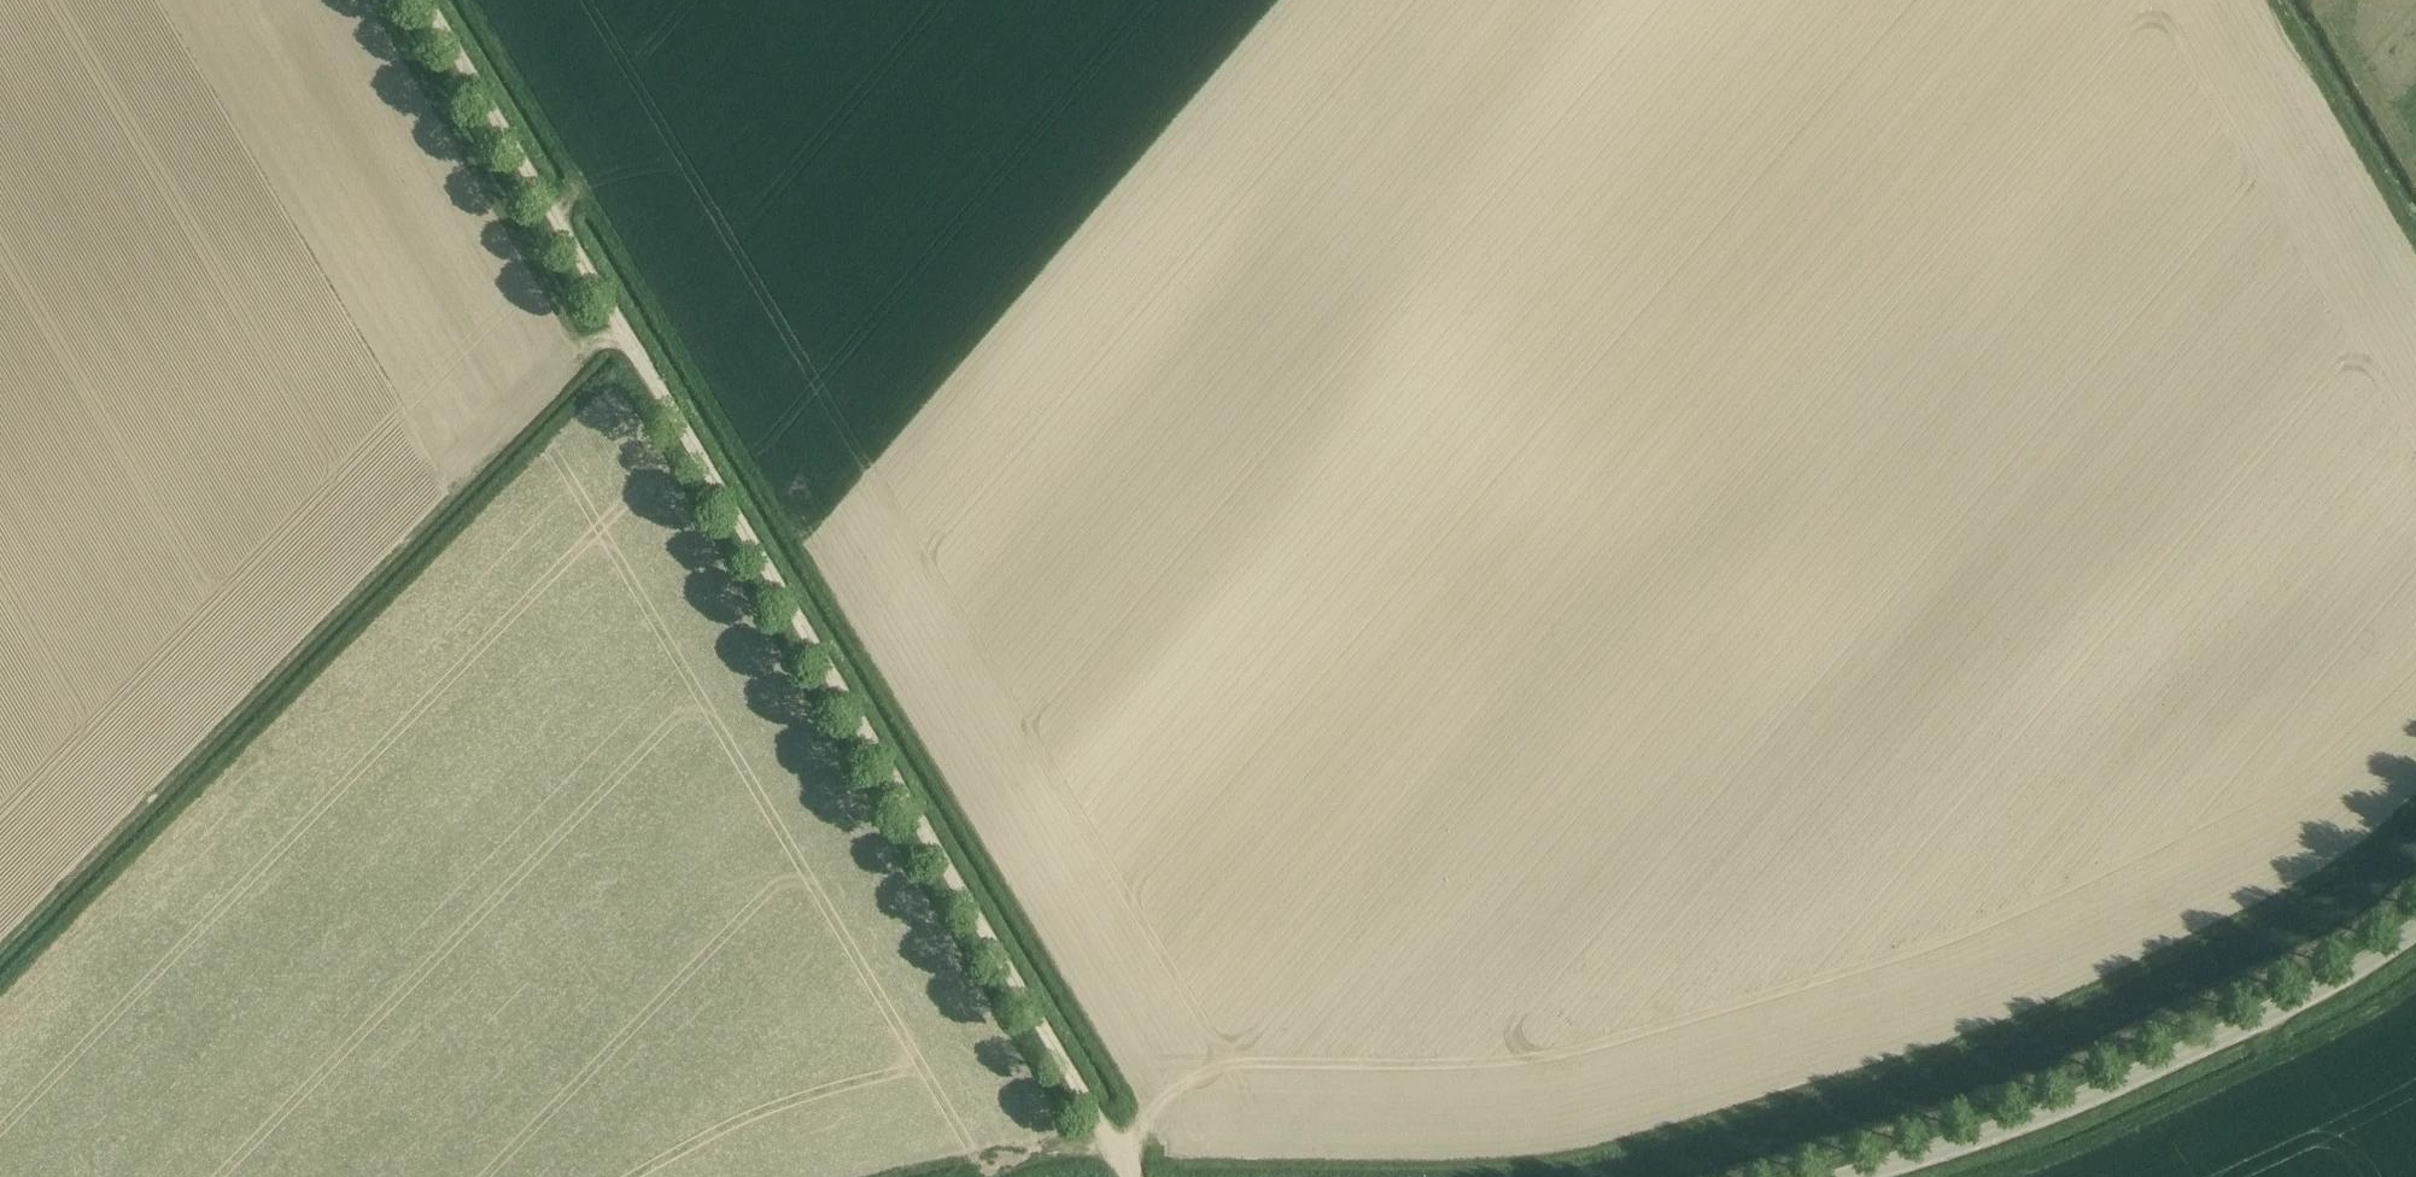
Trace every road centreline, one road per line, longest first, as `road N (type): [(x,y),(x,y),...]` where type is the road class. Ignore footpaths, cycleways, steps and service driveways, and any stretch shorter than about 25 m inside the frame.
road 1 (track): [(1128,1176),(422,0)]
road 2 (unclassified): [(1855,1176),(2058,1114),(2276,1018),(2415,929)]

